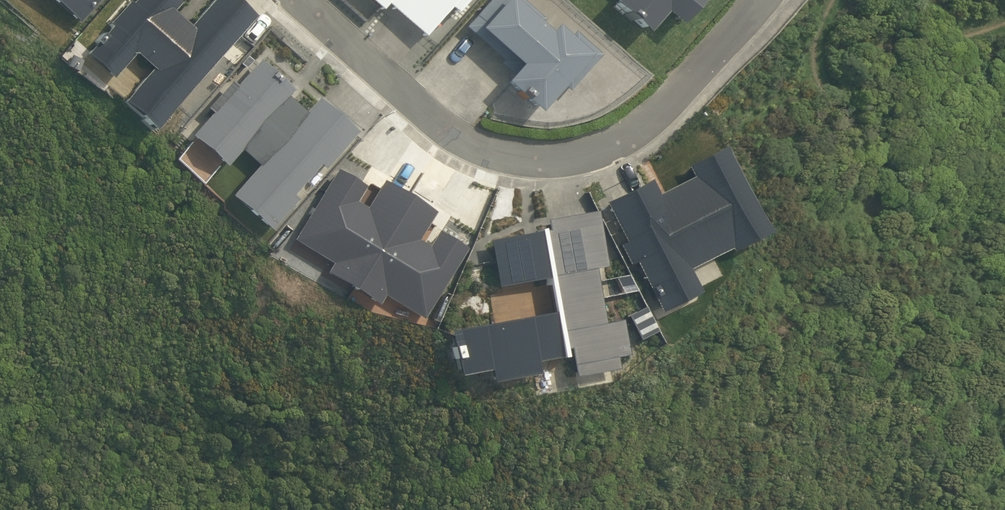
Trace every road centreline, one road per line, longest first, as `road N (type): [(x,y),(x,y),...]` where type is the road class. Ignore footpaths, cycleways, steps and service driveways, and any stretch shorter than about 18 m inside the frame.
road 1 (residential): [(749,0),(601,153),(546,170),(444,145),(285,0)]

